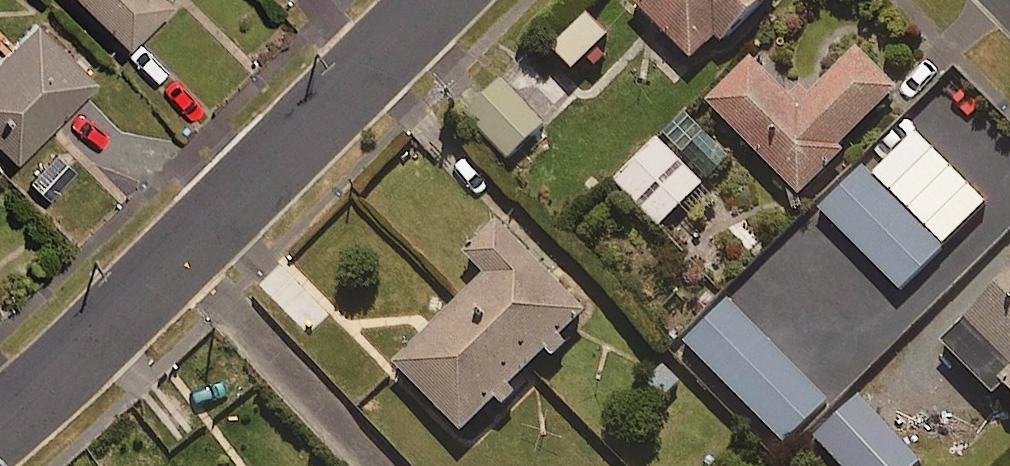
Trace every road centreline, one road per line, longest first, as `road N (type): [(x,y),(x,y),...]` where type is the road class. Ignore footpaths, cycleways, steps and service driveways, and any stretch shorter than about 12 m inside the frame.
road 1 (residential): [(436,0),(0,428)]

